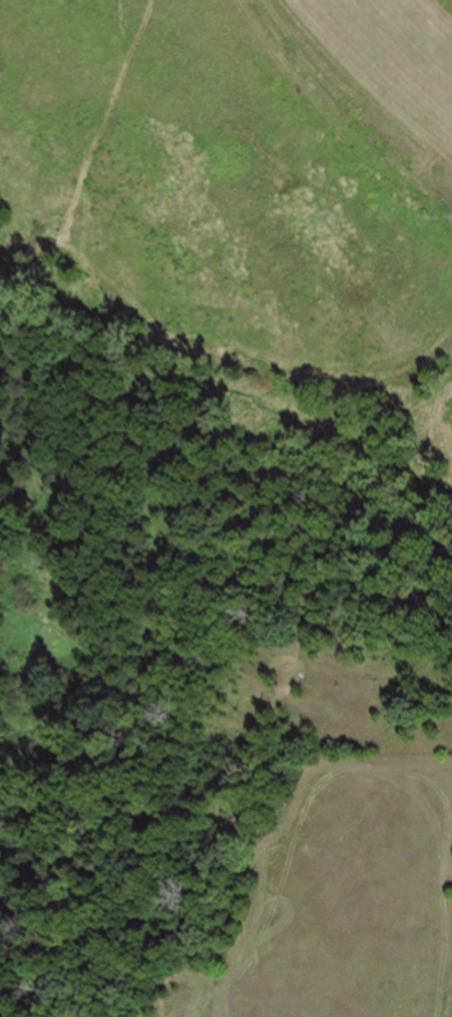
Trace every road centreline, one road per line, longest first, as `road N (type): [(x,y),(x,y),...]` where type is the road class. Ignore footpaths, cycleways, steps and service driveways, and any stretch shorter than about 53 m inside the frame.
road 1 (track): [(305,672),(262,708),(223,766),(209,835),(153,943),(159,984),(142,1016)]

